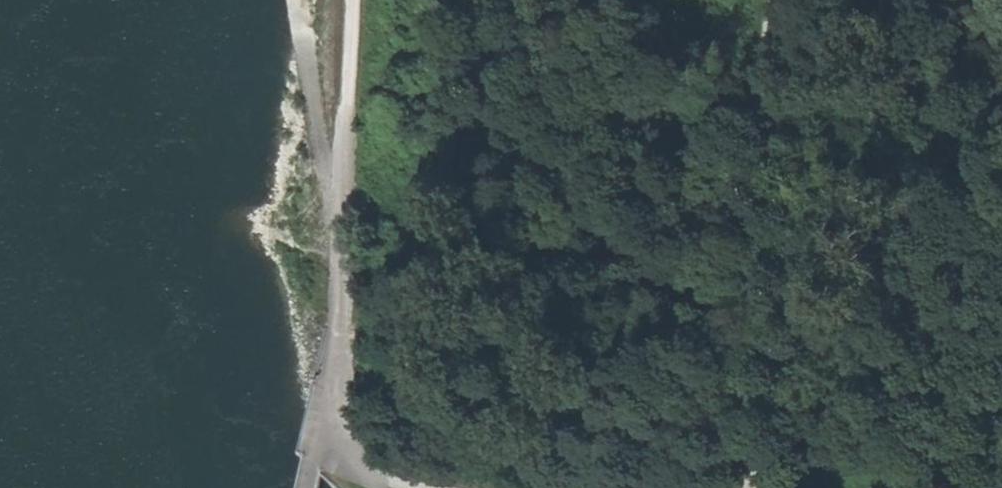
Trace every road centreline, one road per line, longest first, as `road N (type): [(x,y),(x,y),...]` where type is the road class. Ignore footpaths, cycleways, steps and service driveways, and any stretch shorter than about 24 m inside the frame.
road 1 (track): [(781,0),(750,487)]
road 2 (track): [(355,0),(348,238)]

